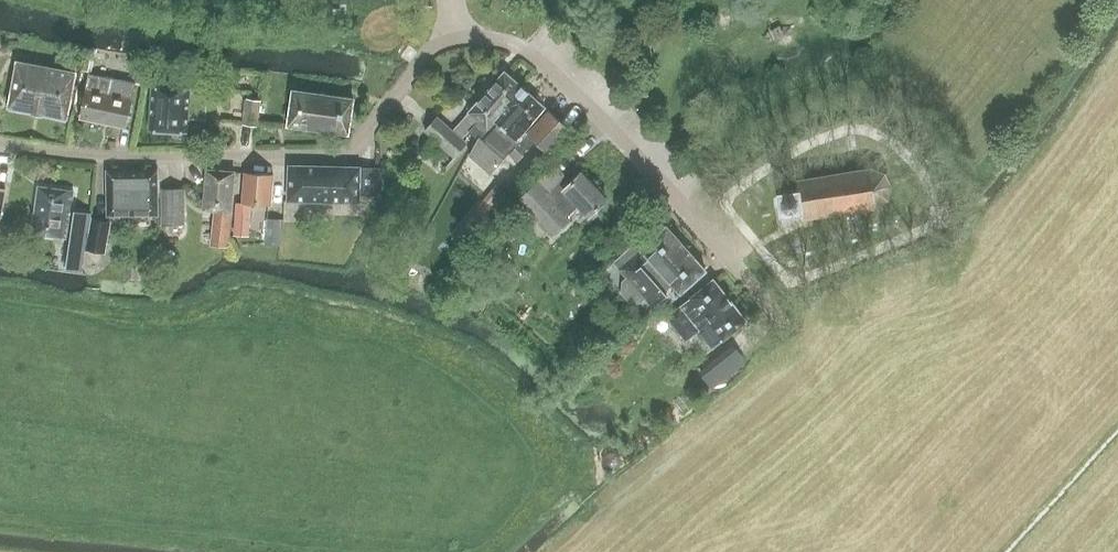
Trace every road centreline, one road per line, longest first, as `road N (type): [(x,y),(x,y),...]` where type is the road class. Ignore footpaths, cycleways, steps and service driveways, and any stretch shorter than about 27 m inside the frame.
road 1 (residential): [(0,144),(96,156),(350,157),(432,49),(459,38)]
road 2 (residential): [(789,323),(641,157),(531,52),(502,39),(459,38)]

